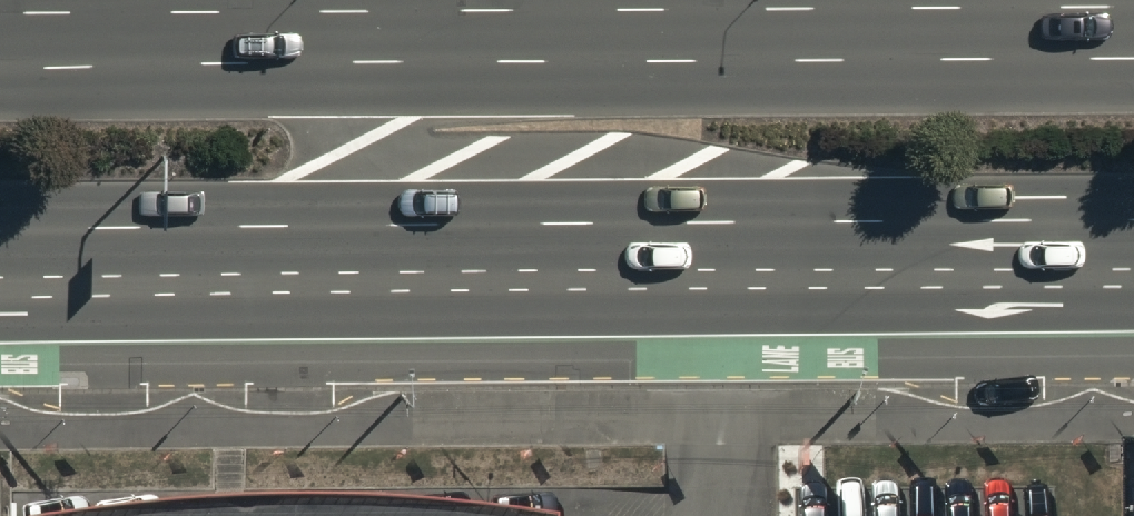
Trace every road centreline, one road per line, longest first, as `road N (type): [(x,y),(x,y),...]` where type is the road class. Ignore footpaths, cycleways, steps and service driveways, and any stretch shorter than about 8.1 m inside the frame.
road 1 (primary): [(0,50),(204,36),(1133,33)]
road 2 (secondary): [(587,252),(471,299),(358,313),(0,321)]
road 3 (primary): [(587,252),(400,220),(0,229)]
road 4 (primary): [(1133,253),(587,252)]

